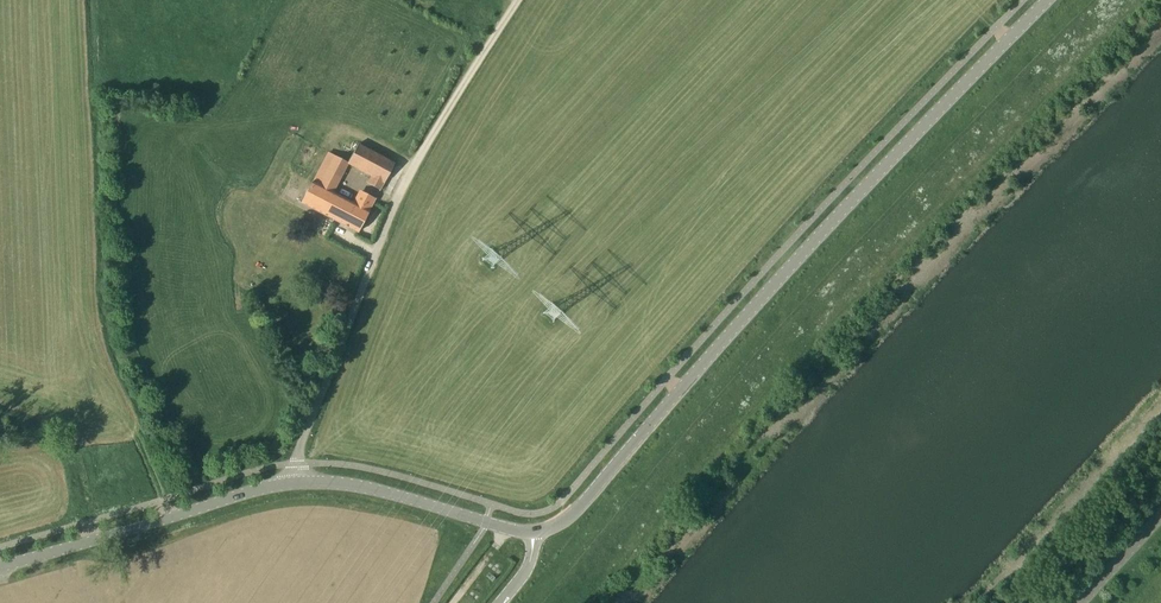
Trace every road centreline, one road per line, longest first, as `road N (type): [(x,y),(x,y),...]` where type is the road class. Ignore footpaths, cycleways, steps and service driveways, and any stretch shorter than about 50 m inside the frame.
road 1 (tertiary): [(535,534),(571,516),(854,199),(1049,0)]
road 2 (residential): [(300,481),(303,436),(388,216),(499,31)]
road 3 (tertiary): [(0,566),(300,481)]
road 4 (tertiary): [(535,534),(368,488),(300,481)]

